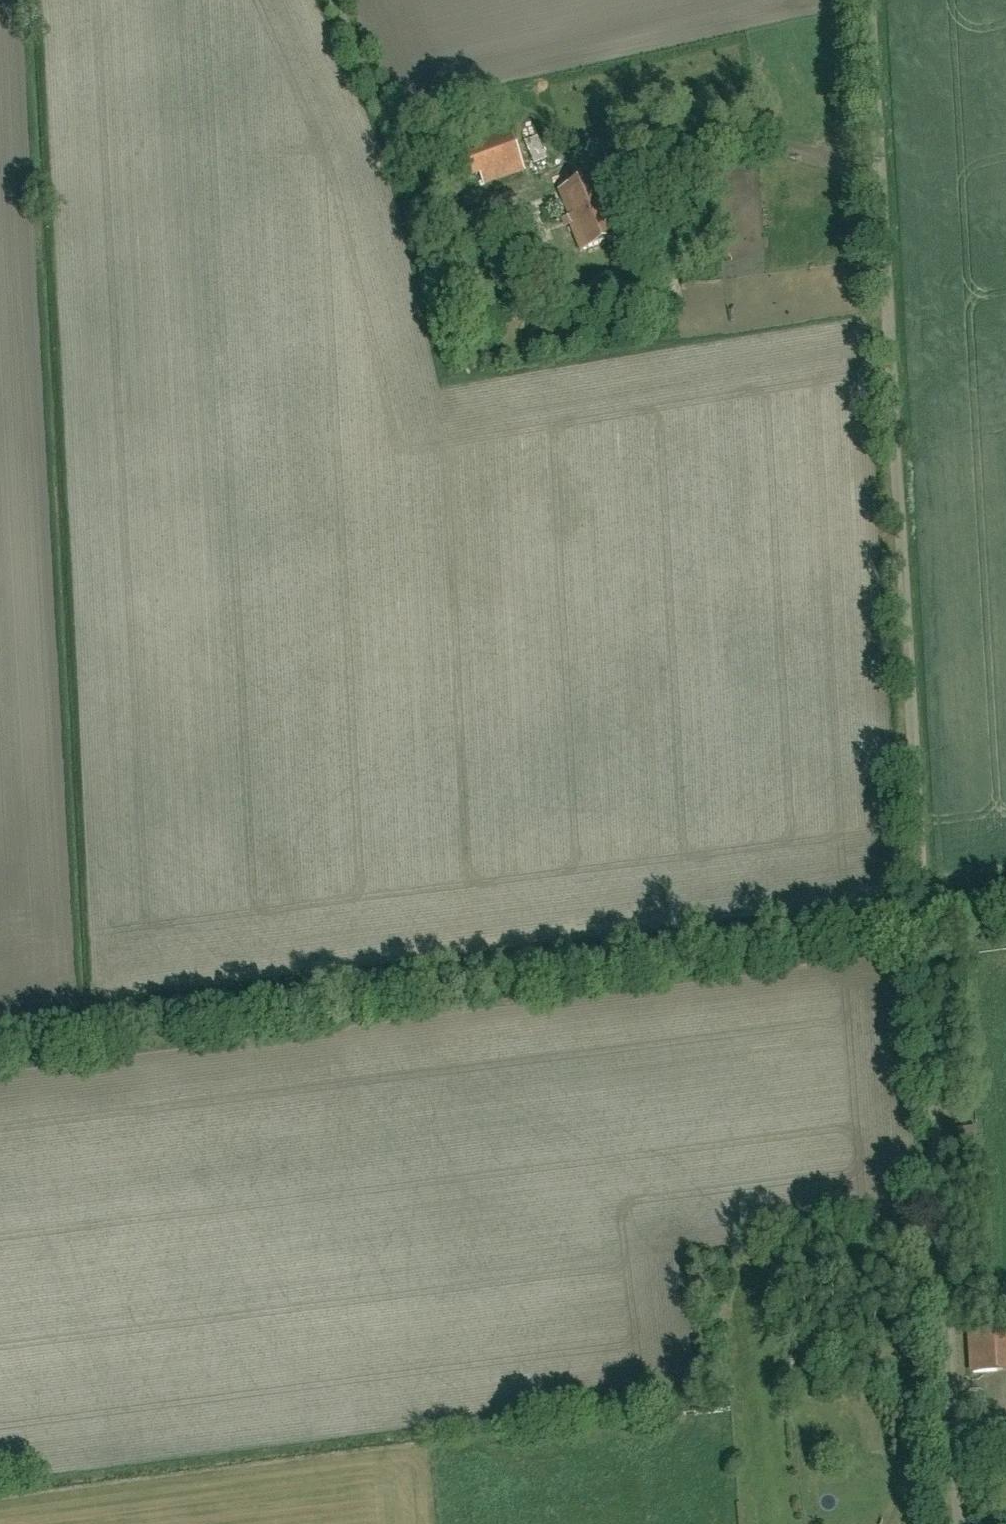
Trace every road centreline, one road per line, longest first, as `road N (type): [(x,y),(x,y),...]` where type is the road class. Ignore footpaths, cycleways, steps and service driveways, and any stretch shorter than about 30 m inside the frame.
road 1 (residential): [(959,1523),(869,0)]
road 2 (track): [(537,213),(462,195),(389,126),(332,0)]

